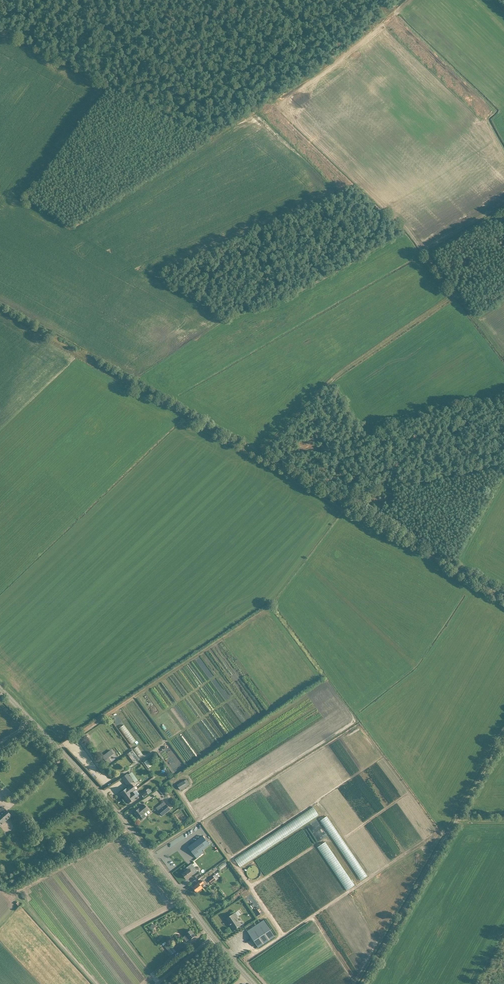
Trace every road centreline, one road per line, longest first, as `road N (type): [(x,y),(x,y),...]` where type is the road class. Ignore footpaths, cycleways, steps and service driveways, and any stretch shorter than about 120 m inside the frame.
road 1 (track): [(0,307),(503,594)]
road 2 (tertiary): [(213,937),(89,781),(0,689)]

